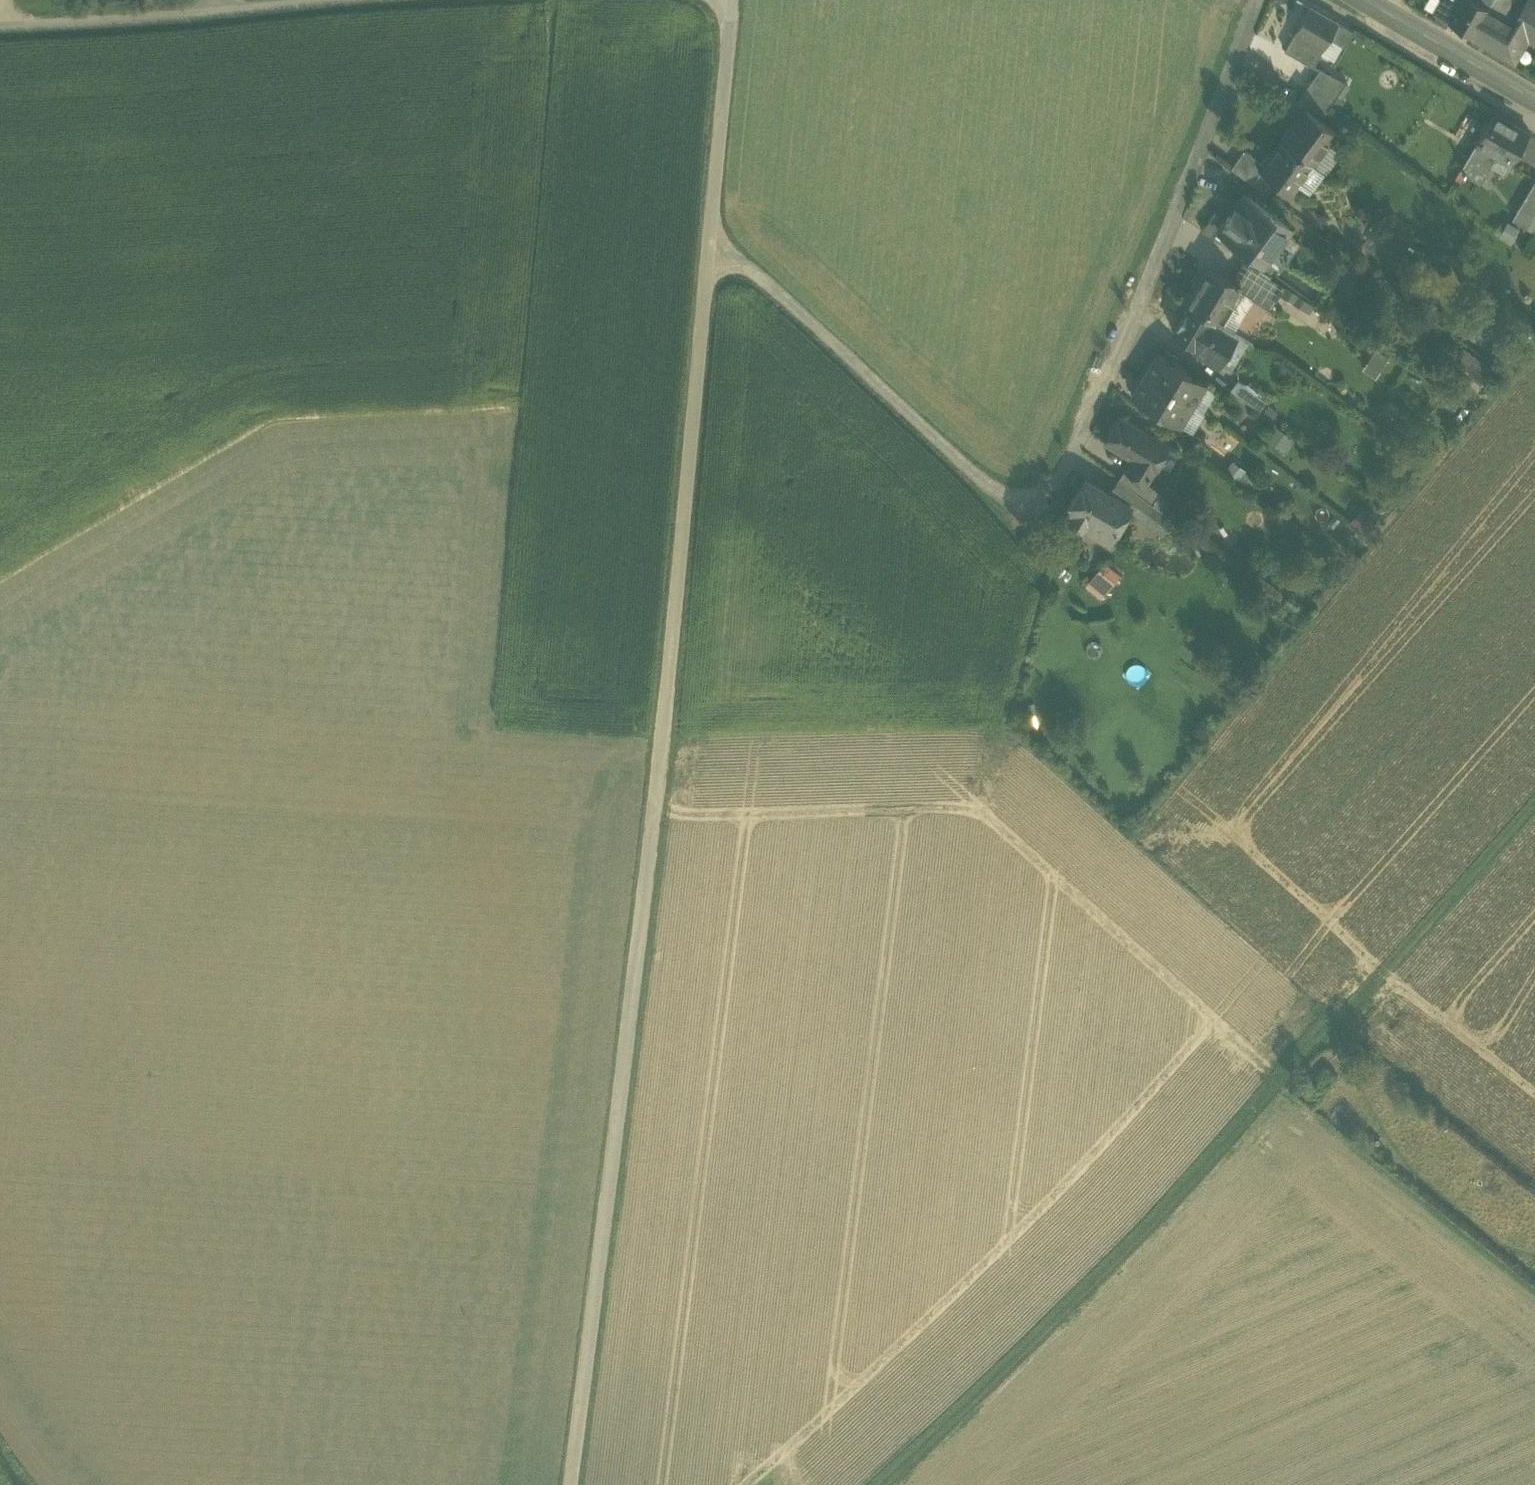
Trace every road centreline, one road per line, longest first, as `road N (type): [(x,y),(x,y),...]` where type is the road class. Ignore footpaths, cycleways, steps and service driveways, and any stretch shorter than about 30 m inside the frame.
road 1 (unclassified): [(572,1484),(668,665),(728,0)]
road 2 (track): [(879,1484),(1229,1137),(1534,797)]
road 3 (residential): [(1038,539),(1259,0)]
road 4 (track): [(1038,539),(709,228)]
road 5 (unclassified): [(0,25),(210,12)]
road 6 (tertiary): [(1534,102),(1359,0)]
road 7 (unclassified): [(210,12),(373,0)]

